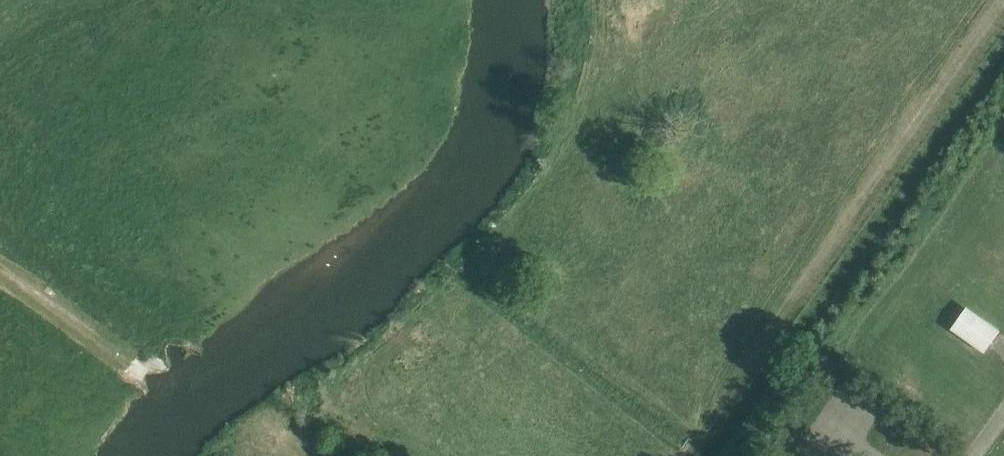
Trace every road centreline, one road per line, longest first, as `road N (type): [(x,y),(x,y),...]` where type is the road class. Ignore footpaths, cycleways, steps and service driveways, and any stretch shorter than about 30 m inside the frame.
road 1 (track): [(130,358),(0,268)]

